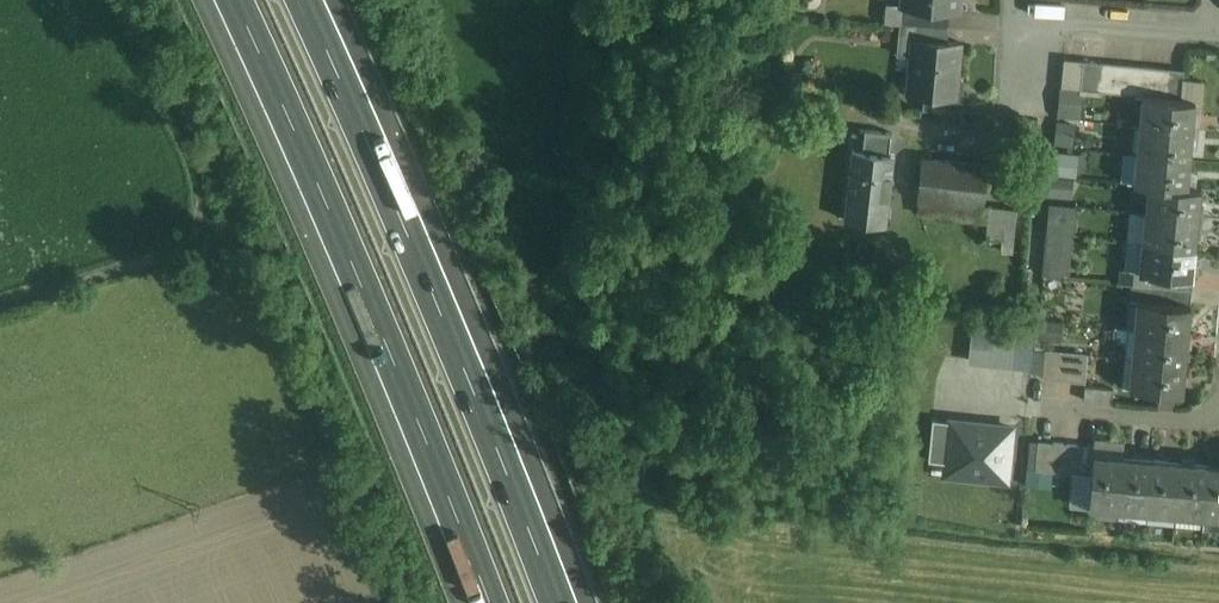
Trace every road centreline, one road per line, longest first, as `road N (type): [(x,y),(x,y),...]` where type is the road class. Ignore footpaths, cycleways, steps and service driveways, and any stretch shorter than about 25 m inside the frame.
road 1 (motorway): [(570,602),(430,246),(311,0)]
road 2 (motorway): [(239,0),(490,602)]
road 3 (residential): [(1015,9),(1216,27)]
road 4 (residential): [(191,245),(0,305)]

